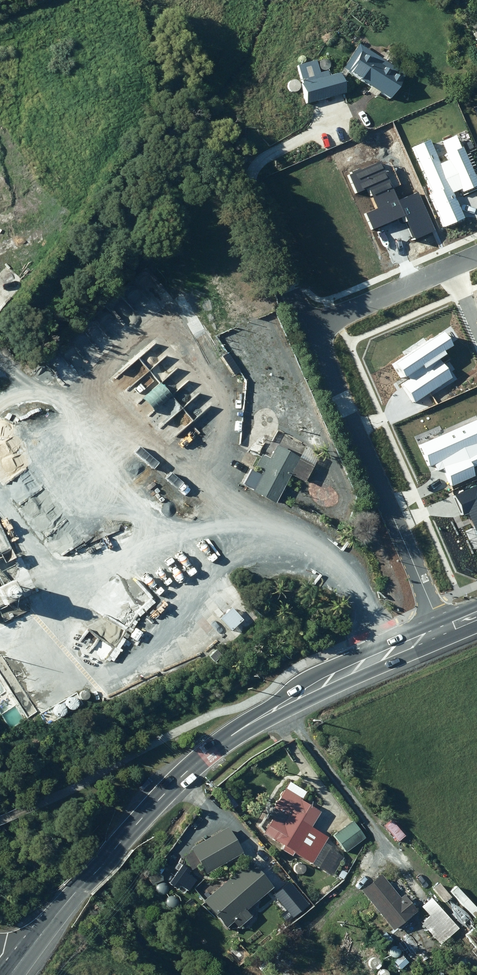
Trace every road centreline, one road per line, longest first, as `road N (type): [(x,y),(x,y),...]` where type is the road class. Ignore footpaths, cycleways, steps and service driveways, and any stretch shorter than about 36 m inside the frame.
road 1 (secondary): [(455,630),(274,712),(217,746),(143,817),(11,974)]
road 2 (unknown): [(301,279),(249,167),(152,49),(123,0)]
road 3 (residential): [(455,630),(325,332)]
road 4 (residential): [(325,332),(457,275)]

